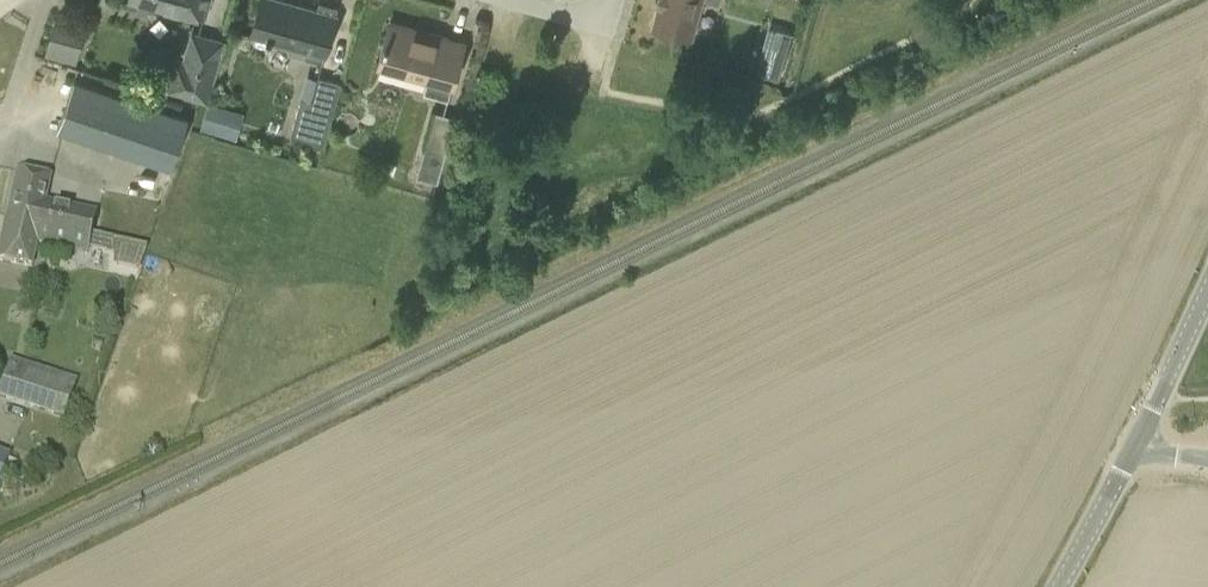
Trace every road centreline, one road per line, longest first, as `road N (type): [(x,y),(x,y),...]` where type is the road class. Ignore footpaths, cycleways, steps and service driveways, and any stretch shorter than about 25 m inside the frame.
road 1 (tertiary): [(1131,447),(1207,293)]
road 2 (tertiary): [(1058,586),(1131,447)]

